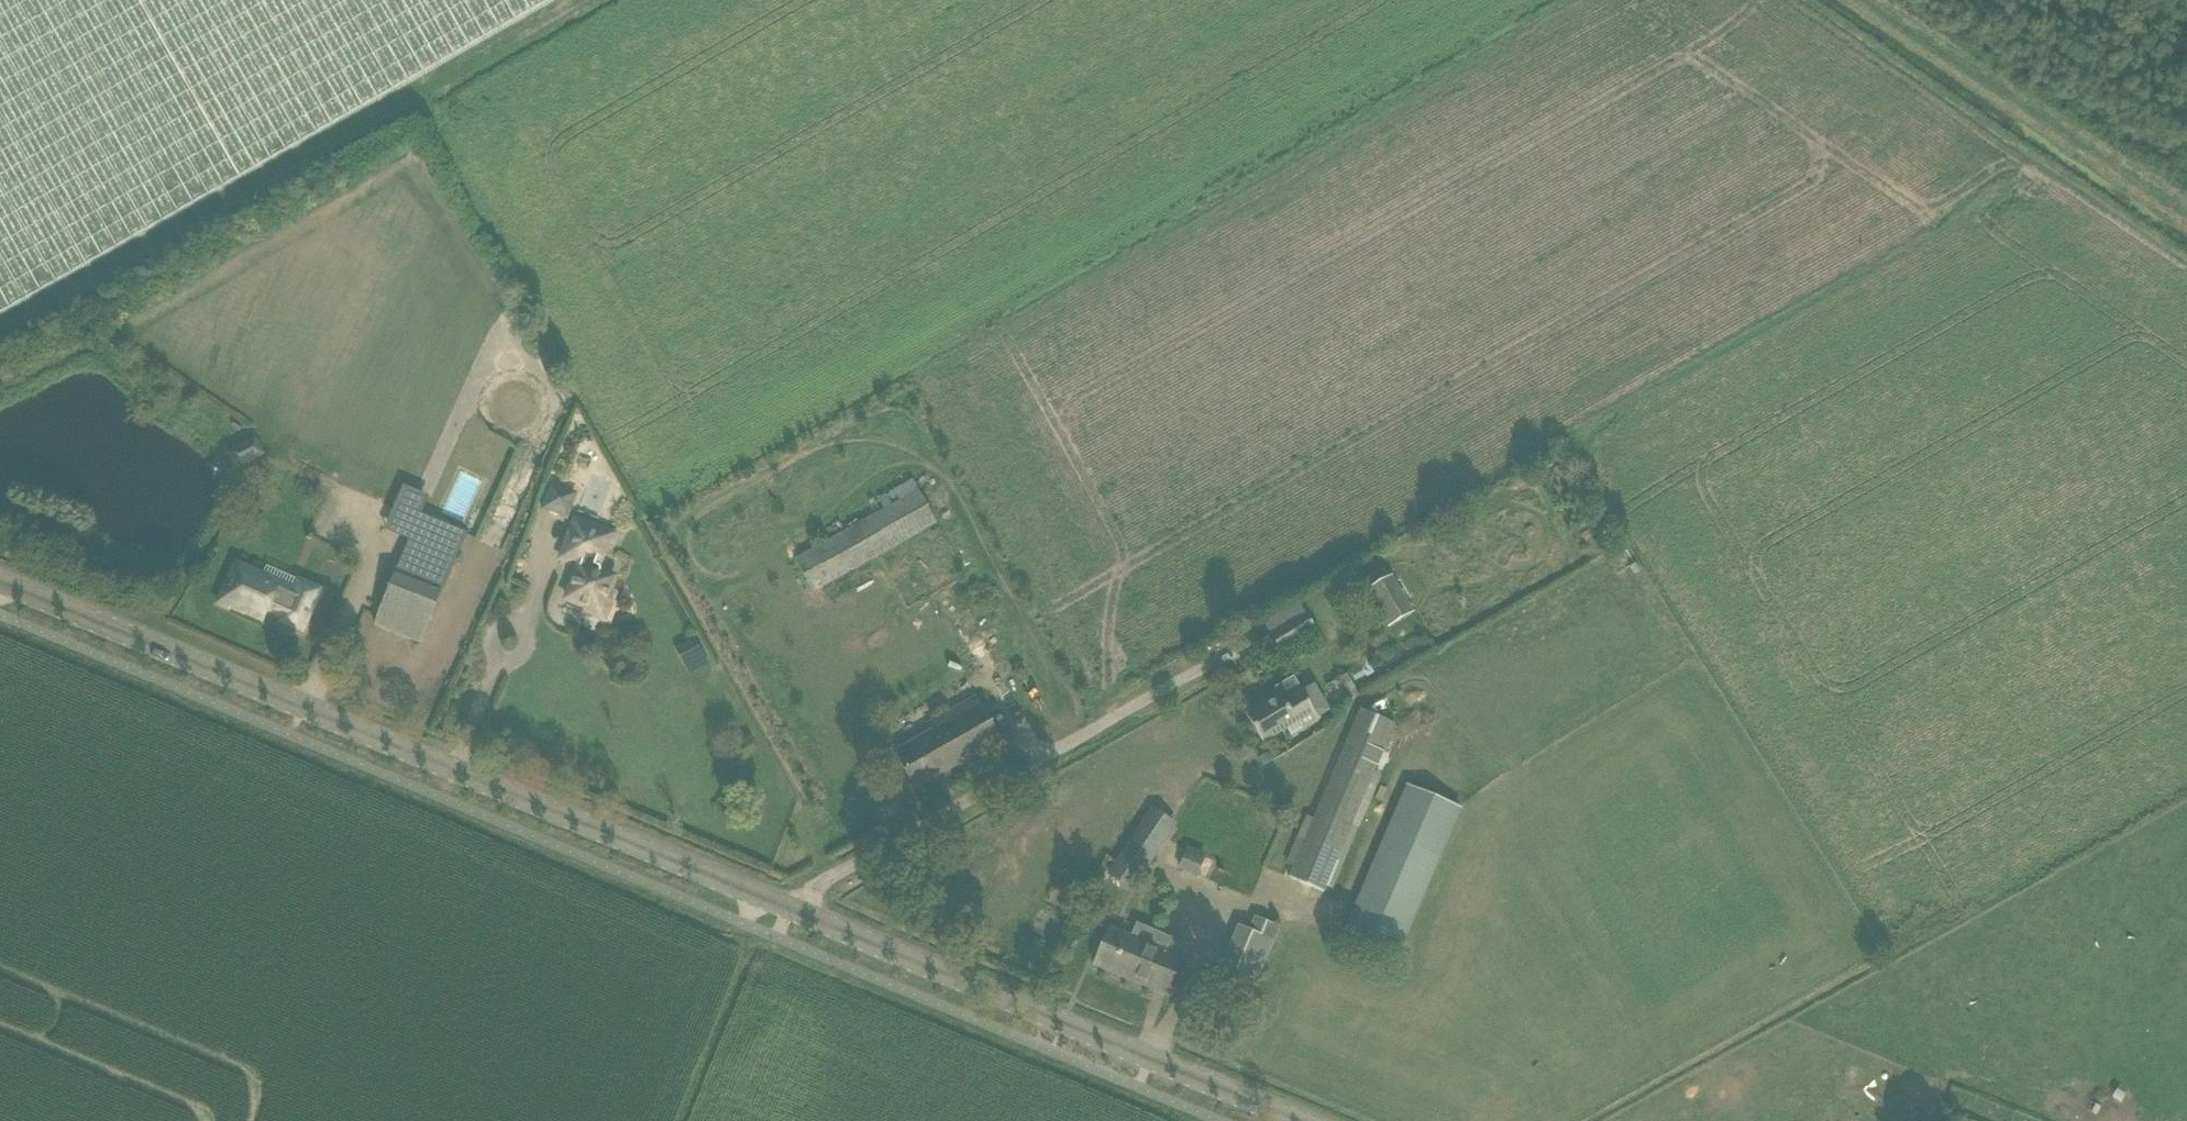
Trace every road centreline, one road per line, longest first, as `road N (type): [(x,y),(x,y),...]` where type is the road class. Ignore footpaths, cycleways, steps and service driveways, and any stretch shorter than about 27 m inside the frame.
road 1 (tertiary): [(789,913),(0,581)]
road 2 (tertiary): [(1300,1120),(789,913)]
road 3 (unclassified): [(789,913),(809,889),(1251,651)]

